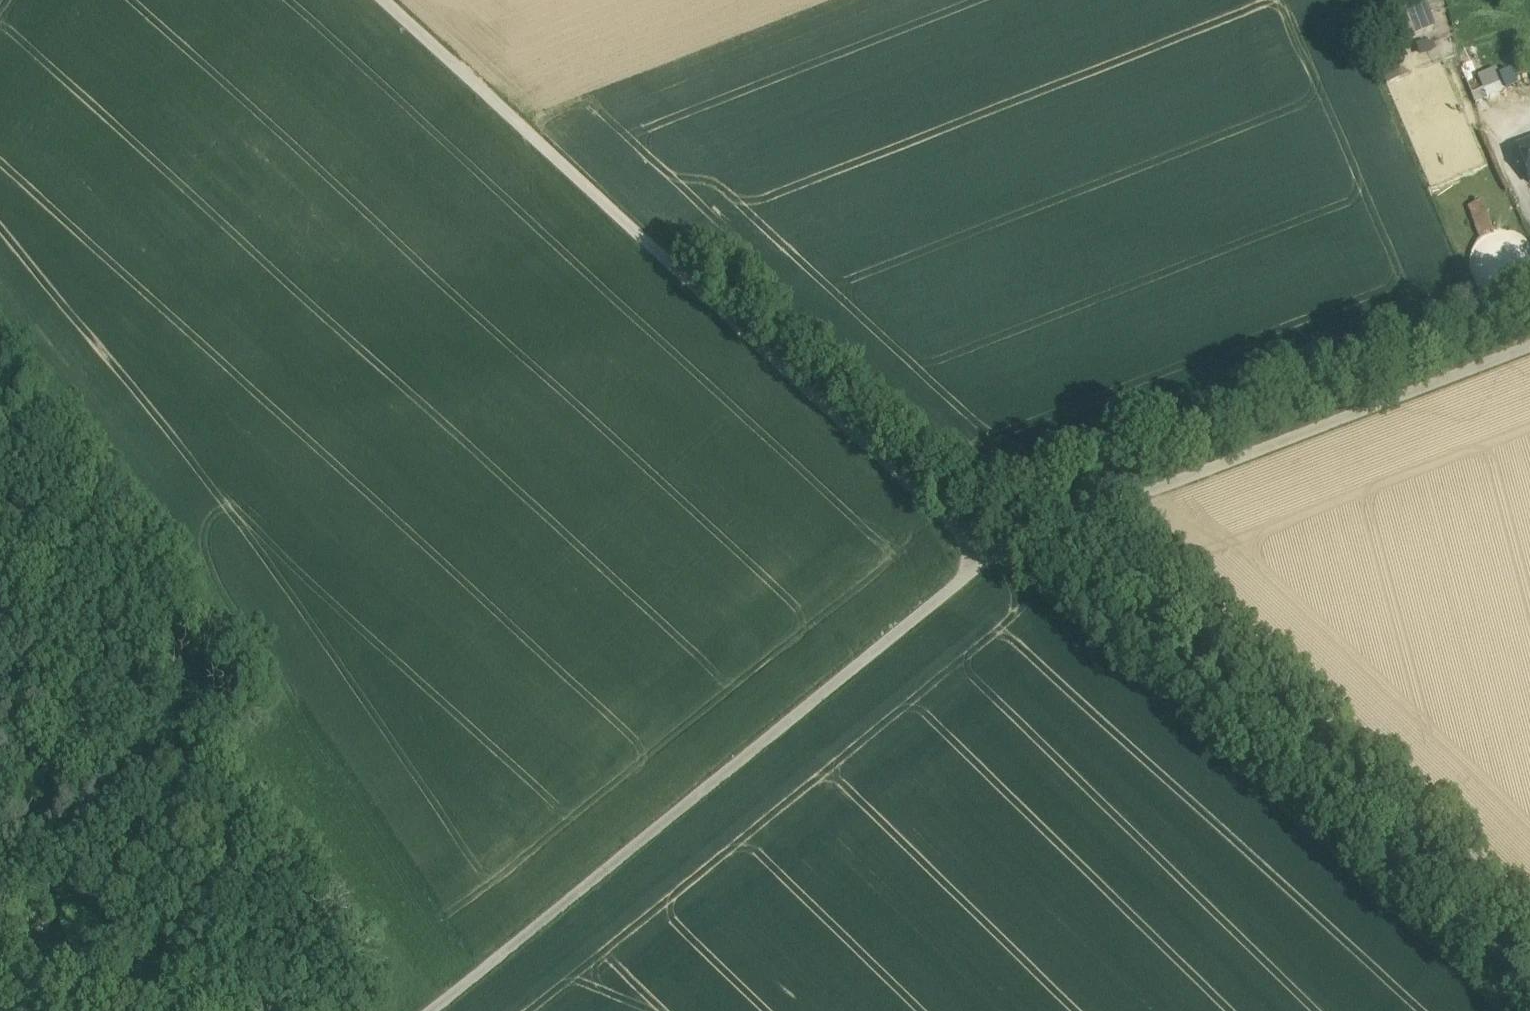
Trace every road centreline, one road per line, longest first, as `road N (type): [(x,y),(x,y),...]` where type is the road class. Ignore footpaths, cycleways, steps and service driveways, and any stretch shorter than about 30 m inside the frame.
road 1 (track): [(369,0),(970,547),(968,576),(445,1010)]
road 2 (unclassified): [(1529,347),(970,547)]

